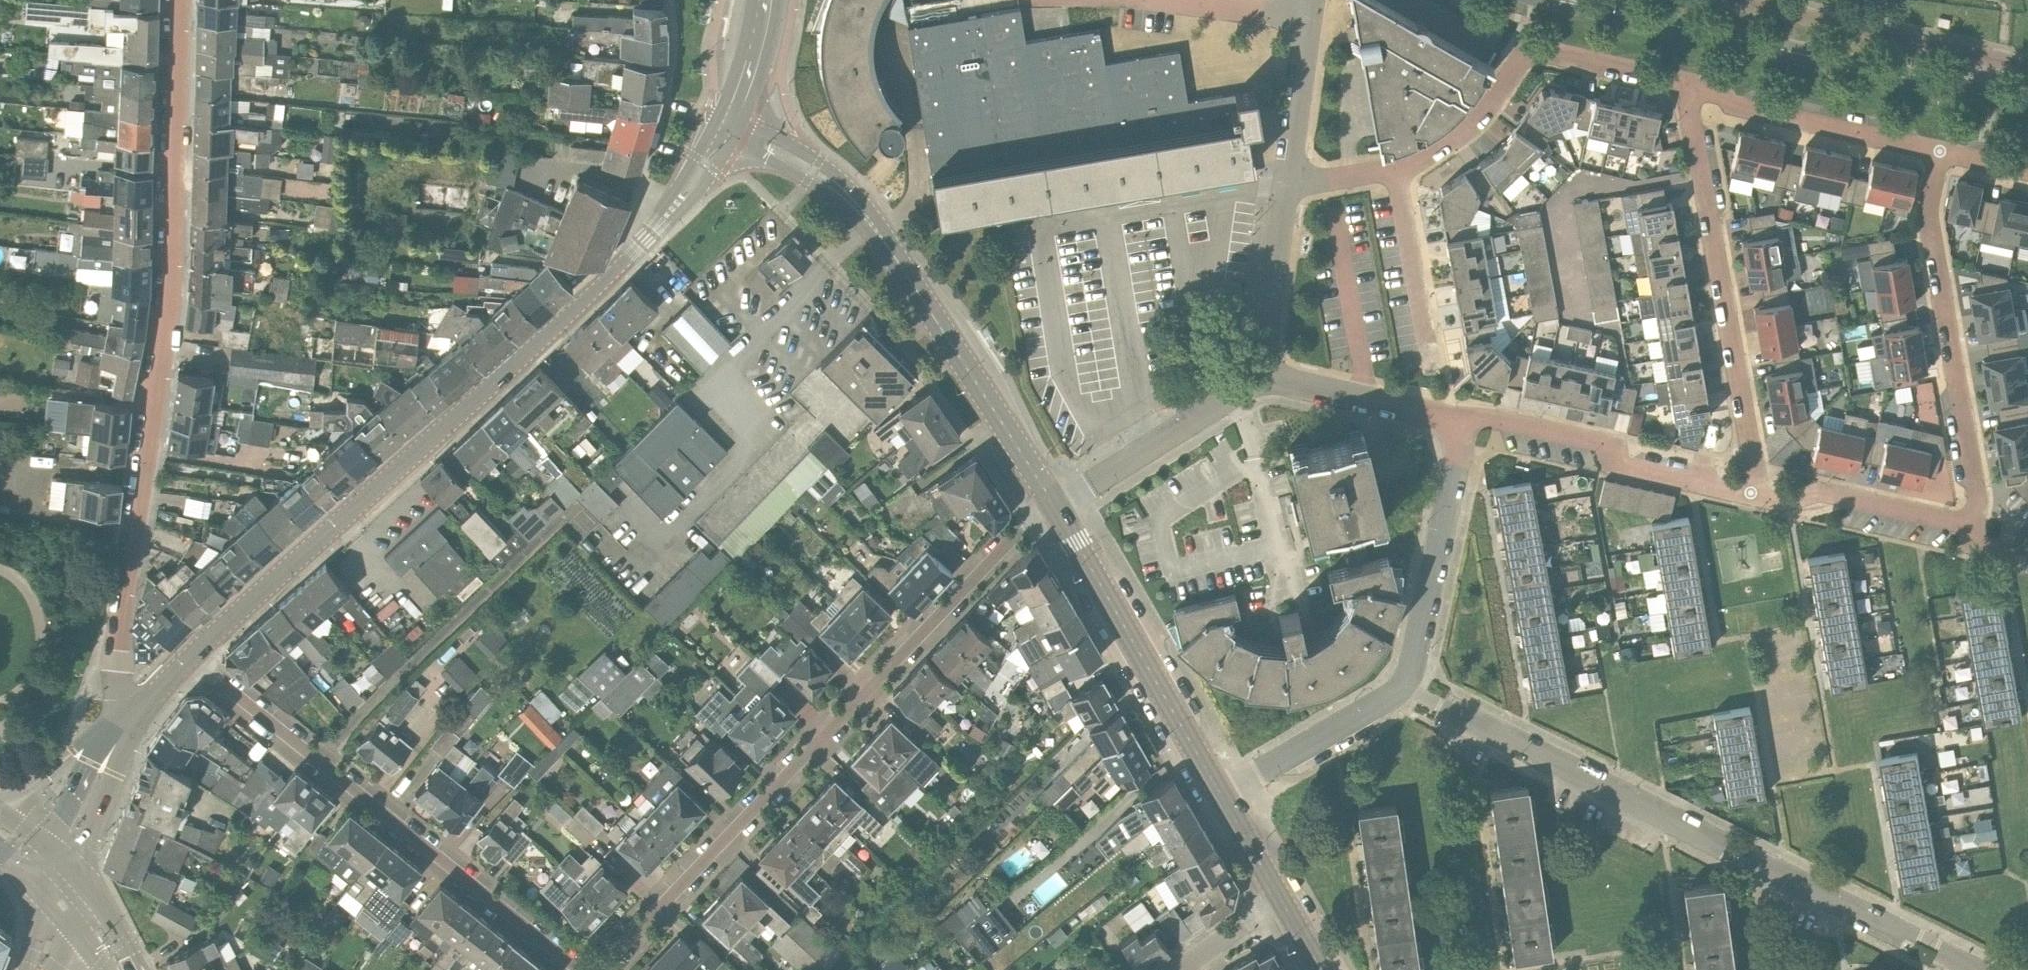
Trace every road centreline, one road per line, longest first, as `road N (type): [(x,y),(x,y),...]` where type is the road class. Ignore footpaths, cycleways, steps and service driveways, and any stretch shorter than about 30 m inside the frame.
road 1 (secondary): [(190,657),(612,274),(682,198),(730,122)]
road 2 (residential): [(132,717),(119,692),(118,637),(171,274),(177,0)]
road 3 (residential): [(1053,507),(1023,528),(600,969)]
road 4 (residential): [(1978,969),(1404,684)]
road 5 (tertiary): [(1053,507),(931,312),(845,196),(730,122)]
road 6 (residential): [(190,657),(582,969)]
road 7 (secondary): [(1994,97),(1567,0)]
road 8 (residential): [(1758,494),(1689,113),(1692,85)]
road 9 (residential): [(1970,543),(1980,504),(1930,215),(1944,152)]
road 10 (tertiary): [(1221,796),(1053,507)]
road 11 (residential): [(1758,494),(1617,463),(1604,442),(1497,420),(1462,421)]
road 12 (residential): [(2002,63),(1725,0)]
road 13 (residential): [(1404,684),(1420,642),(1462,421)]
road 14 (residential): [(1944,152),(1734,105),(1692,85)]
road 15 (residential): [(1258,376),(1053,507)]
road 16 (residential): [(1970,543),(1957,521),(1832,495),(1789,501),(1758,494)]
road 17 (residential): [(1221,796),(1404,684)]
road 18 (residential): [(1462,421),(1258,376)]
road 19 (residential): [(1431,374),(1393,169)]
road 20 (residential): [(1393,169),(1463,132),(1522,60),(1556,53)]
road 21 (residential): [(1258,376),(1289,184)]
road 22 (residential): [(1289,184),(1310,0)]
road 23 (residential): [(1692,85),(1556,53)]
road 24 (secondary): [(73,838),(132,717)]
road 25 (secondary): [(132,717),(44,813)]
road 26 (secondary): [(730,122),(766,0)]
road 27 (residential): [(1182,969),(1280,900)]

